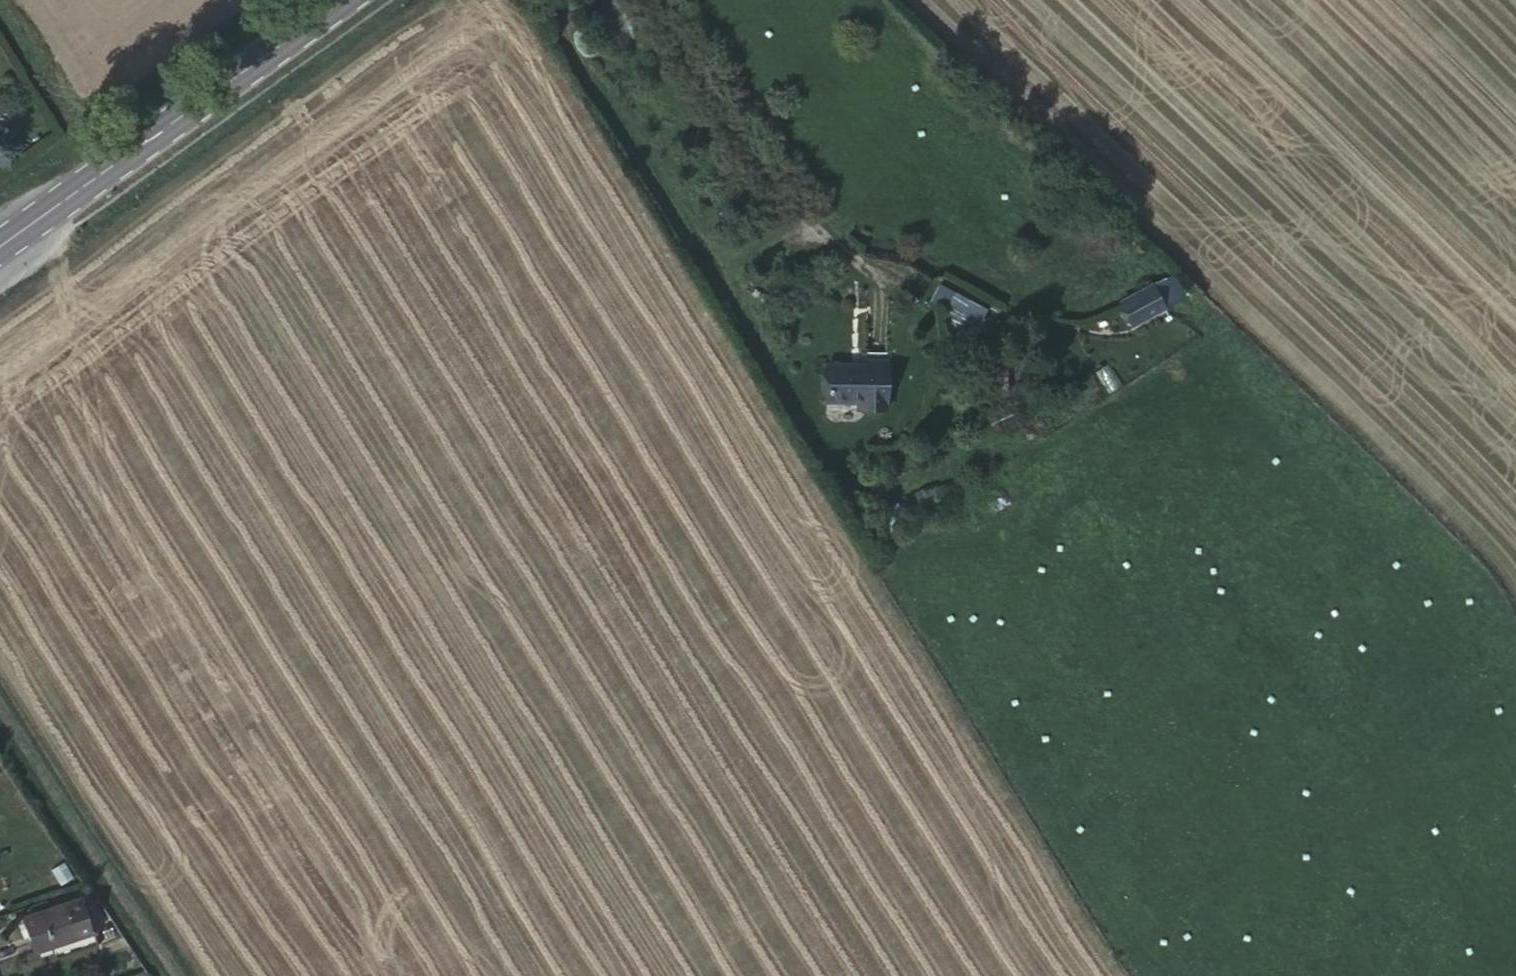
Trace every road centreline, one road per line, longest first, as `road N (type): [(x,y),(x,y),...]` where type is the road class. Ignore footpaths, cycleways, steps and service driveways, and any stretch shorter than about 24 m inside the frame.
road 1 (secondary): [(338,0),(0,244)]

